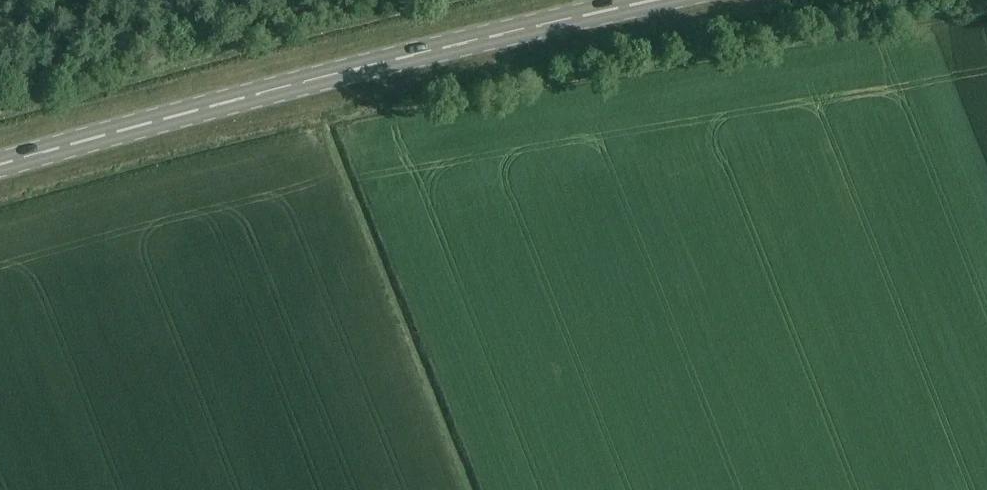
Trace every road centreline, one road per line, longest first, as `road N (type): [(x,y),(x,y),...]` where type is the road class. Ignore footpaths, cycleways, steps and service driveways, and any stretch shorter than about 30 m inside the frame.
road 1 (primary): [(0,166),(353,71),(661,0)]

